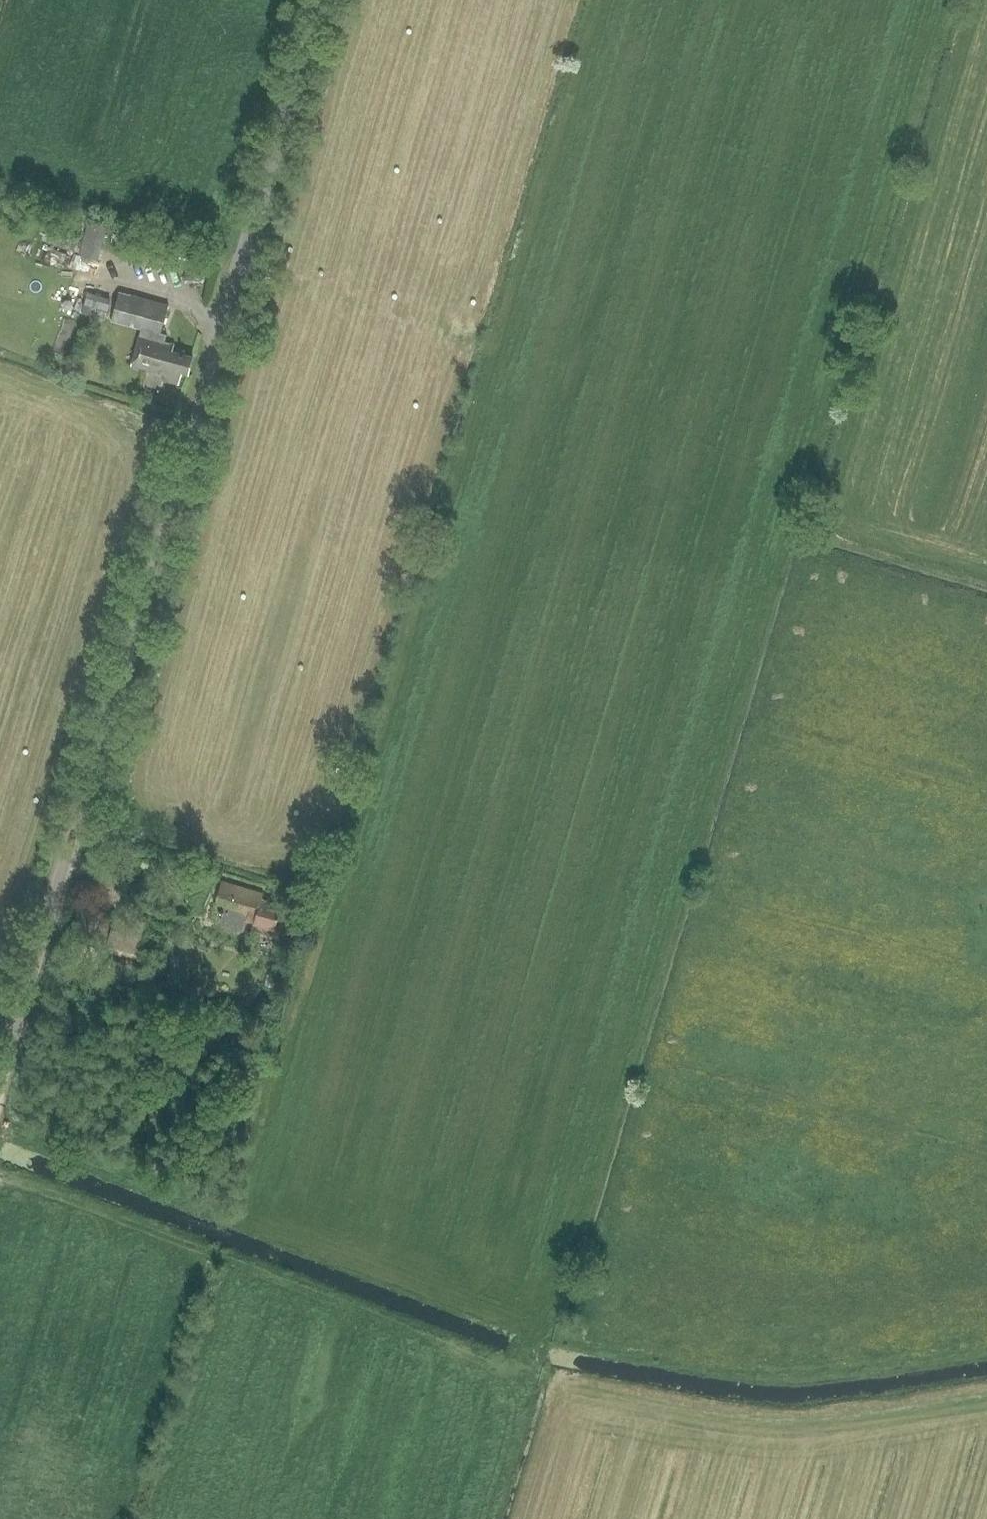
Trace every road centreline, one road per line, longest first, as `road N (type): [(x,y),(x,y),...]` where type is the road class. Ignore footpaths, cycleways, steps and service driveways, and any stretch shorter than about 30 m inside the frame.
road 1 (unclassified): [(0,1090),(324,0)]

